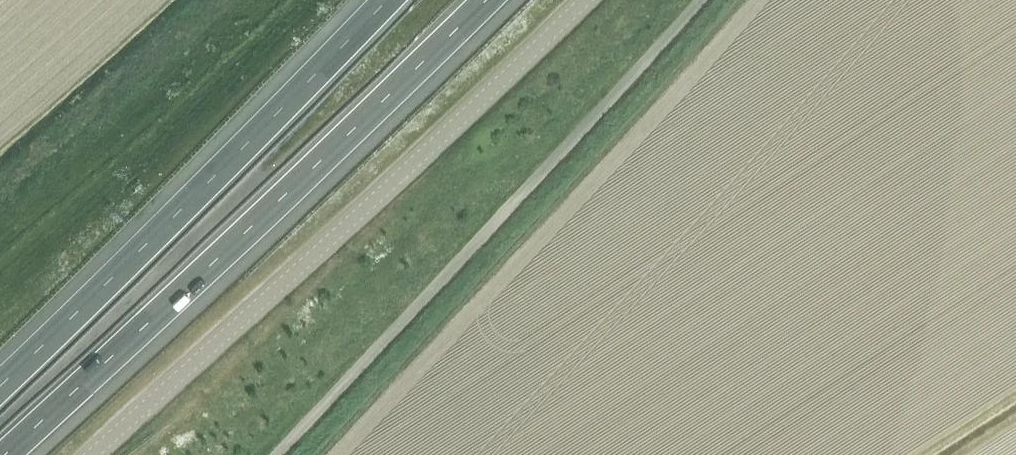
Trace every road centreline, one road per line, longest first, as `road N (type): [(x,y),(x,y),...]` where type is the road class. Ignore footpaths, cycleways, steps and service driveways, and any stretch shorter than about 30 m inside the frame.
road 1 (unclassified): [(91,454),(584,0)]
road 2 (motorway): [(6,454),(485,0)]
road 3 (unclassified): [(700,0),(276,454)]
road 4 (motorway): [(387,0),(0,387)]

